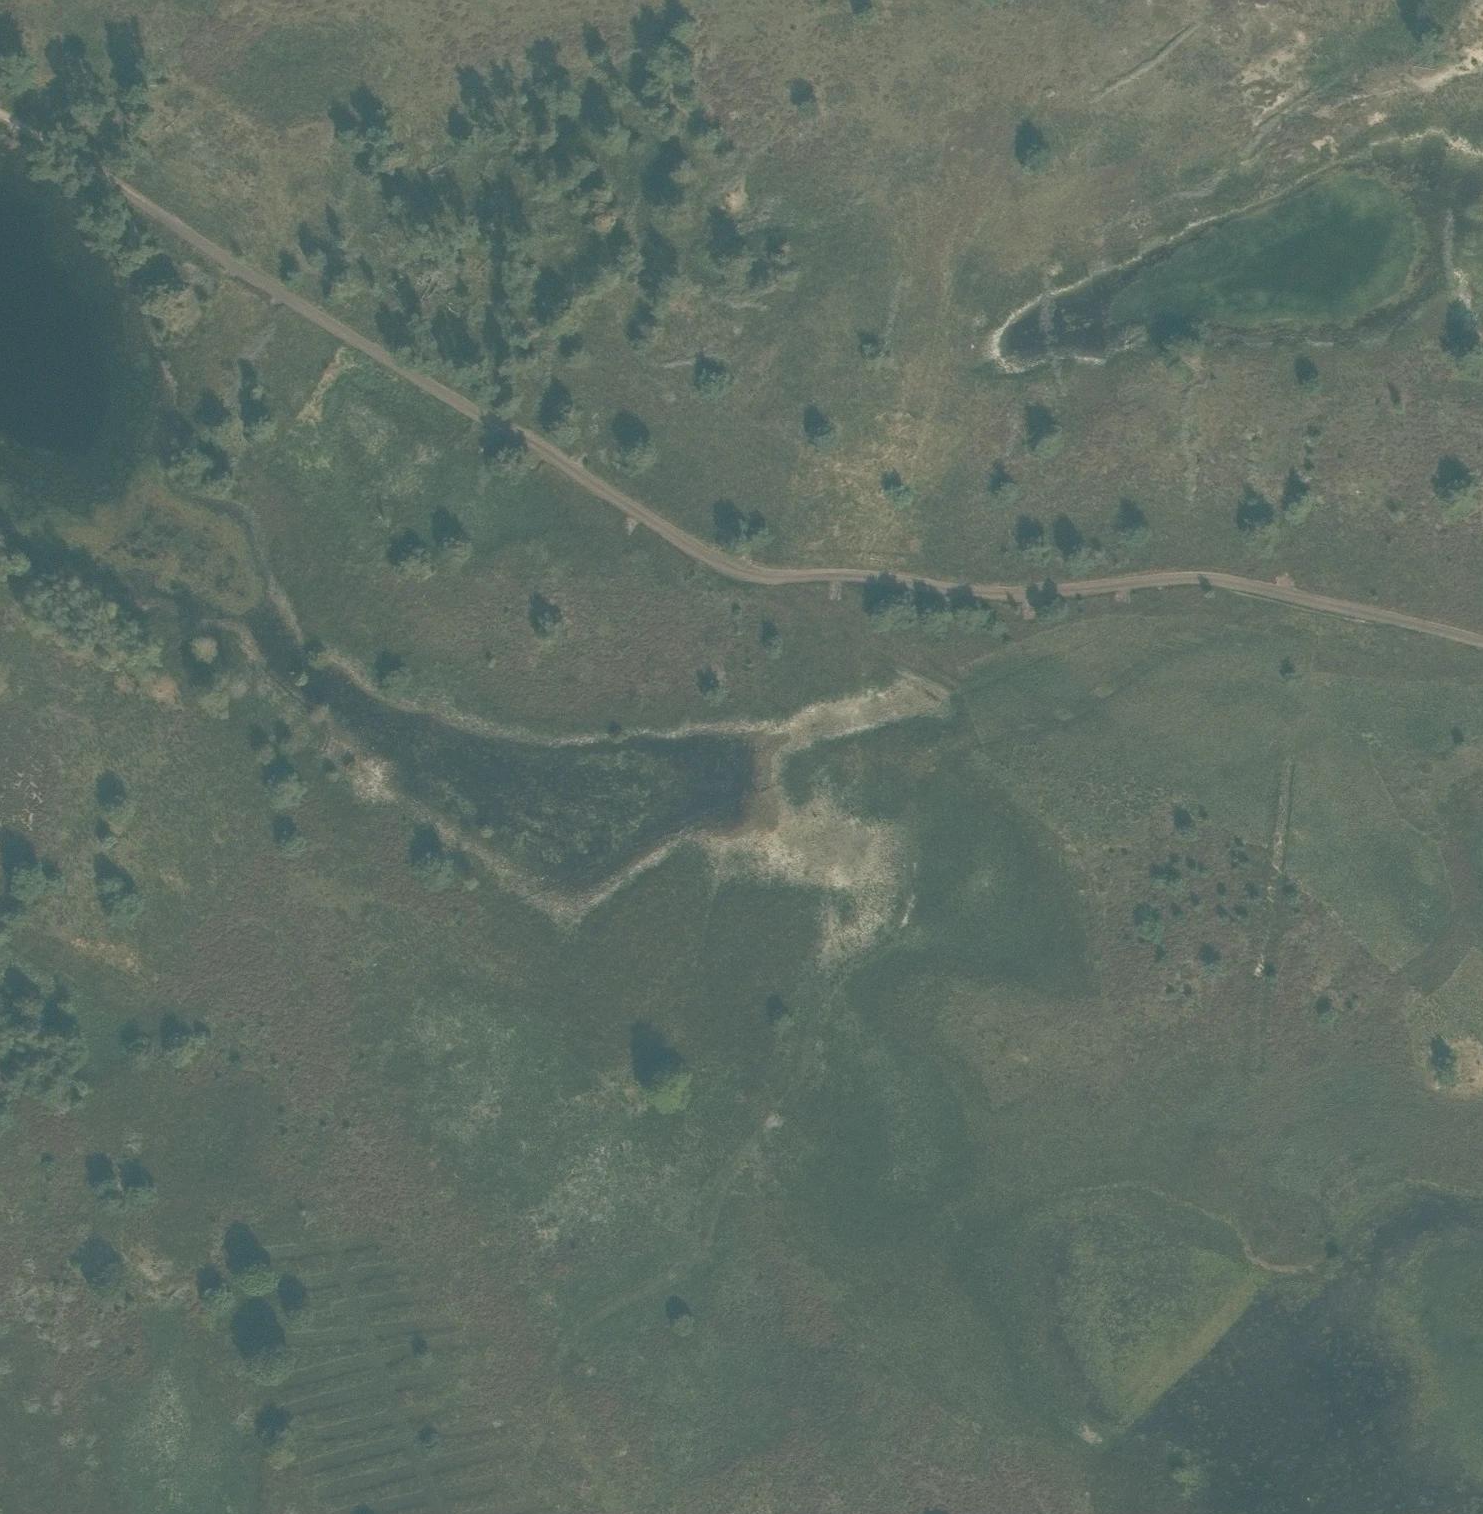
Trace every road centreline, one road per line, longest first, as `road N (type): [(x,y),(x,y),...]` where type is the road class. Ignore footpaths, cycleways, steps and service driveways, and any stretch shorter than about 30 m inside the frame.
road 1 (track): [(1482,649),(1234,582),(886,598),(697,556),(225,273),(0,126)]

